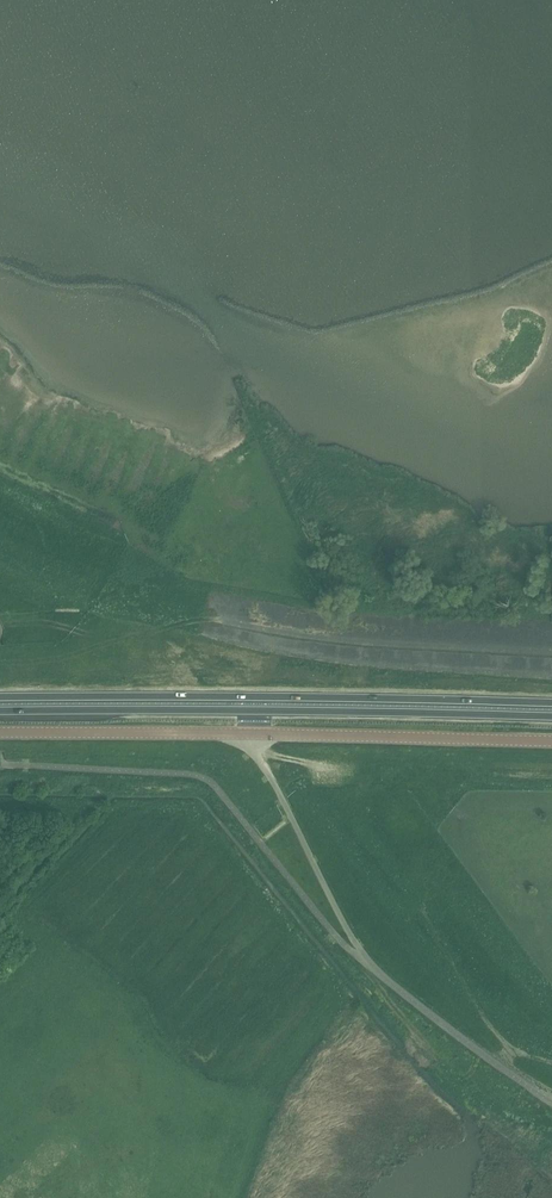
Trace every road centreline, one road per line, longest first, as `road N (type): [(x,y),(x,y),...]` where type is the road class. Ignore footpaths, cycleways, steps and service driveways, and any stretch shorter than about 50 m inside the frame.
road 1 (track): [(0,562),(170,634),(217,622),(342,646),(551,658)]
road 2 (trunk): [(0,711),(551,717)]
road 3 (trunk): [(551,703),(0,700)]
road 4 (track): [(261,765),(505,1056)]
road 5 (tertiary): [(551,742),(240,733)]
road 6 (track): [(240,733),(270,755),(318,767),(335,779),(470,780)]
road 7 (tertiary): [(0,733),(240,733)]
road 8 (track): [(0,902),(63,829),(63,811),(0,810)]
road 9 (track): [(505,1056),(507,1048),(427,921)]

